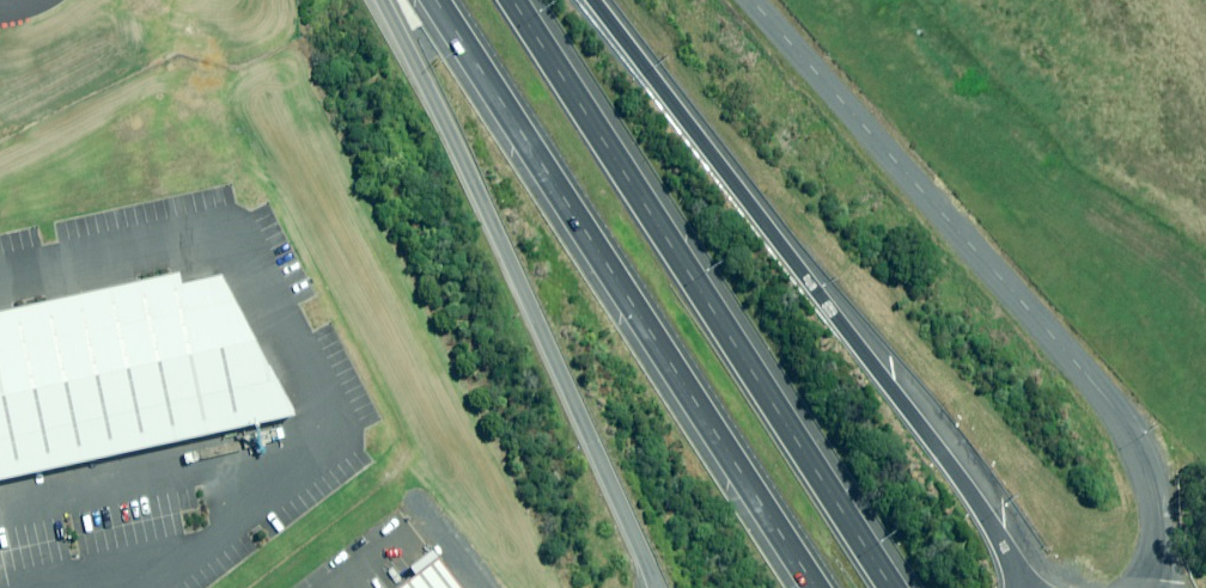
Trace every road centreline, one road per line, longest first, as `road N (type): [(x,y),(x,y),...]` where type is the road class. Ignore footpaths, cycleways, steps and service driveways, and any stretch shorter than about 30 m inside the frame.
road 1 (unclassified): [(752,0),(1102,391),(1150,472),(1164,587)]
road 2 (motorway): [(603,0),(973,481),(1034,587)]
road 3 (motorway): [(522,0),(899,587)]
road 4 (motorway): [(822,587),(445,0)]
road 5 (motorway): [(658,587),(594,423),(388,0)]

